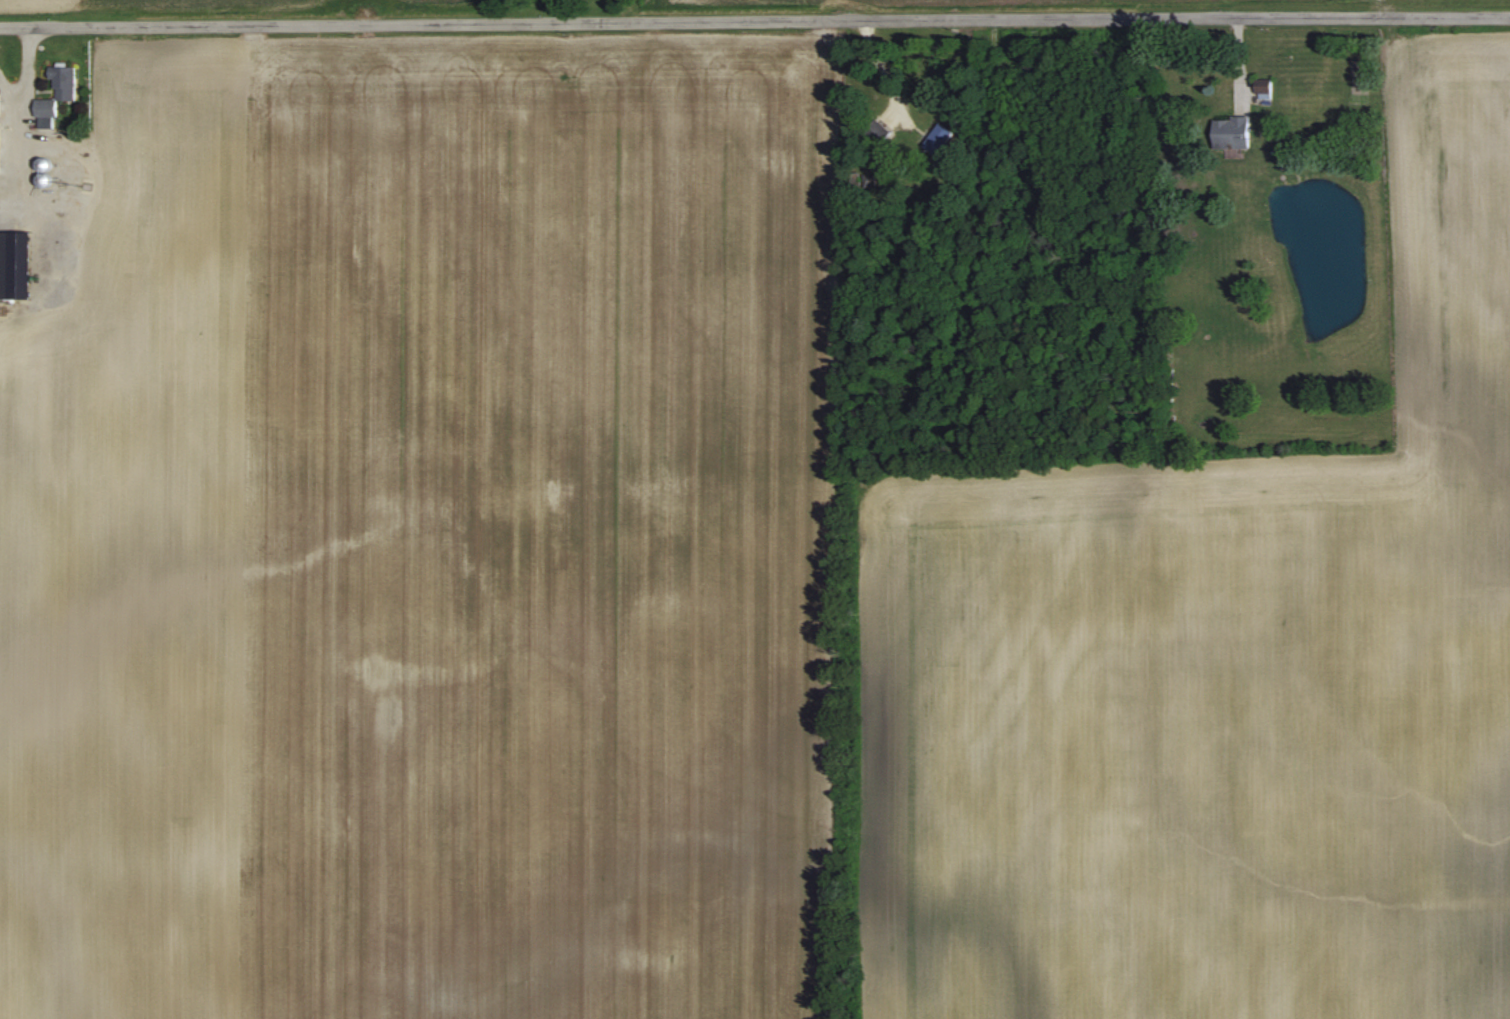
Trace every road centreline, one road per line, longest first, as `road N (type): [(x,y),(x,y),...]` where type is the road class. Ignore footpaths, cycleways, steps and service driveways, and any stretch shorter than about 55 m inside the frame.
road 1 (residential): [(0,28),(1509,13)]

